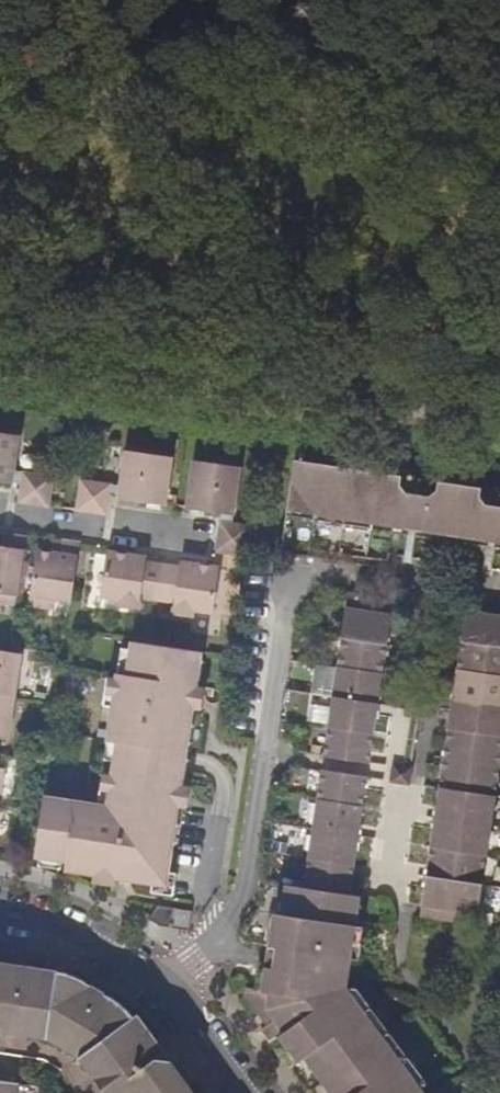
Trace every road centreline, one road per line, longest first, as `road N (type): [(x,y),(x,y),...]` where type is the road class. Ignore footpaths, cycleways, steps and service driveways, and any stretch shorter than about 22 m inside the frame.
road 1 (residential): [(154,987),(218,939),(240,901),(289,577)]
road 2 (residential): [(204,537),(0,516)]
road 3 (residential): [(154,987),(94,947),(0,914)]
road 4 (residential): [(248,1092),(154,987)]

